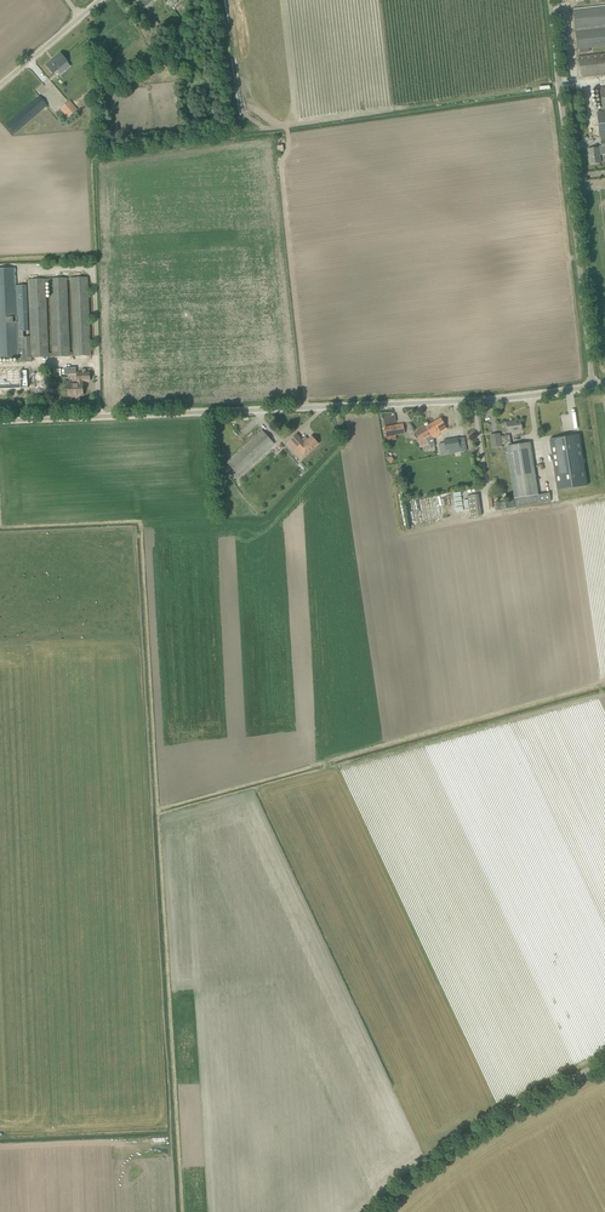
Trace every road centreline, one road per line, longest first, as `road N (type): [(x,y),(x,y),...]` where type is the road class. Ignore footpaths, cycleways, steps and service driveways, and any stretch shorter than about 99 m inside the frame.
road 1 (unclassified): [(0,421),(437,404),(592,388)]
road 2 (unclassified): [(592,388),(548,0)]
road 3 (tertiary): [(366,1211),(490,1120),(604,1057)]

